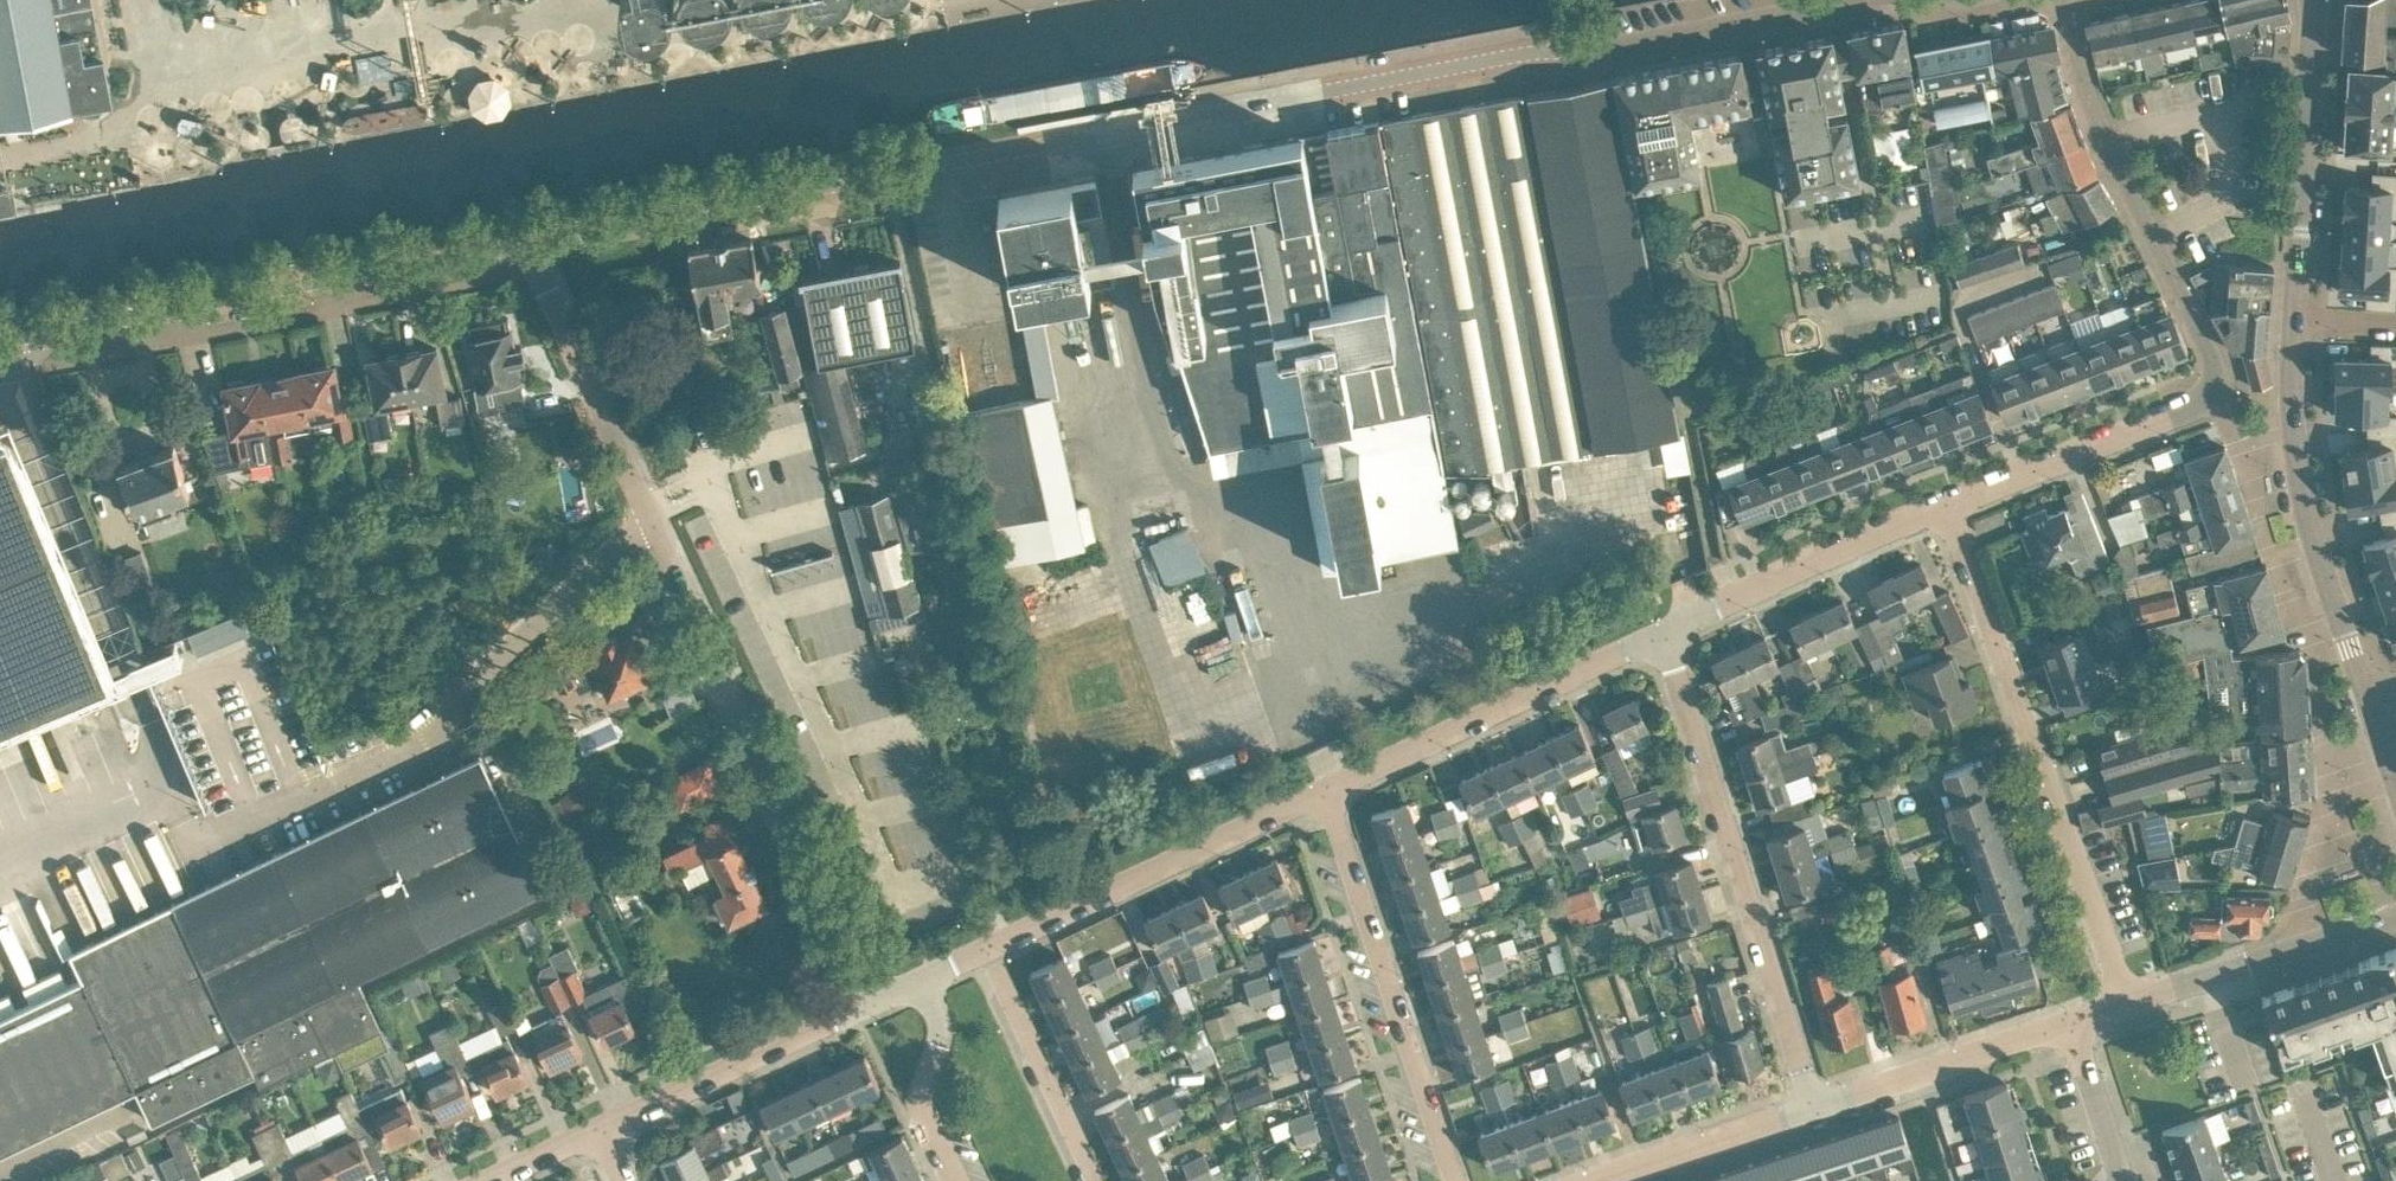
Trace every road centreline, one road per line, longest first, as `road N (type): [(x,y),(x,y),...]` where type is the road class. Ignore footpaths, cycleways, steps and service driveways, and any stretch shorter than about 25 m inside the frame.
road 1 (unclassified): [(528,240),(1537,50),(1616,52),(1877,0)]
road 2 (unclassified): [(856,1008),(528,240)]
road 3 (unclassified): [(0,340),(528,240)]
road 4 (residential): [(2129,1007),(1946,511)]
road 5 (residential): [(1811,1102),(1666,634)]
road 6 (residential): [(2066,0),(2101,135),(2216,385)]
road 7 (residential): [(1456,1180),(1325,790)]
road 8 (residential): [(2368,697),(2305,513),(2296,451),(2297,316)]
road 9 (residential): [(1325,790),(1666,634)]
road 10 (residential): [(987,950),(1325,790)]
road 11 (residential): [(2297,316),(2314,0)]
road 12 (residential): [(1666,634),(1946,511)]
road 13 (residential): [(1946,511),(2202,406),(2216,385)]
road 14 (residential): [(601,1128),(856,1008)]
road 15 (residential): [(2129,1007),(2395,916)]
road 16 (residential): [(1811,1102),(2075,1025)]
road 17 (residential): [(1097,1180),(987,950)]
road 18 (residential): [(1582,1180),(1811,1102)]
road 19 (residential): [(950,1180),(919,1118),(933,1055),(928,977)]
road 20 (residential): [(2116,1180),(2075,1025)]
road 21 (residential): [(487,1180),(601,1128)]

